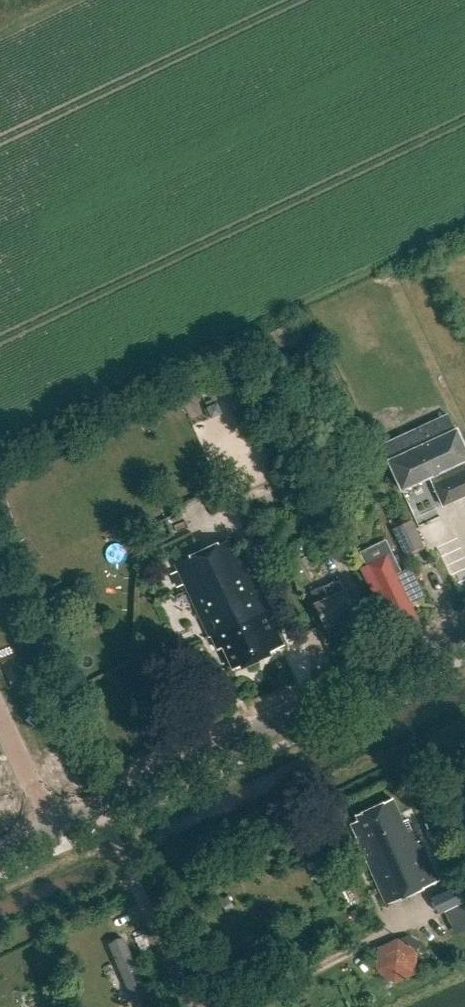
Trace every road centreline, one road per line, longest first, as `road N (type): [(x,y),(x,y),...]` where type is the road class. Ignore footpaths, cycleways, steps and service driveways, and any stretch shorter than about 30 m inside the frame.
road 1 (tertiary): [(53,825),(464,632)]
road 2 (residential): [(0,713),(53,825)]

